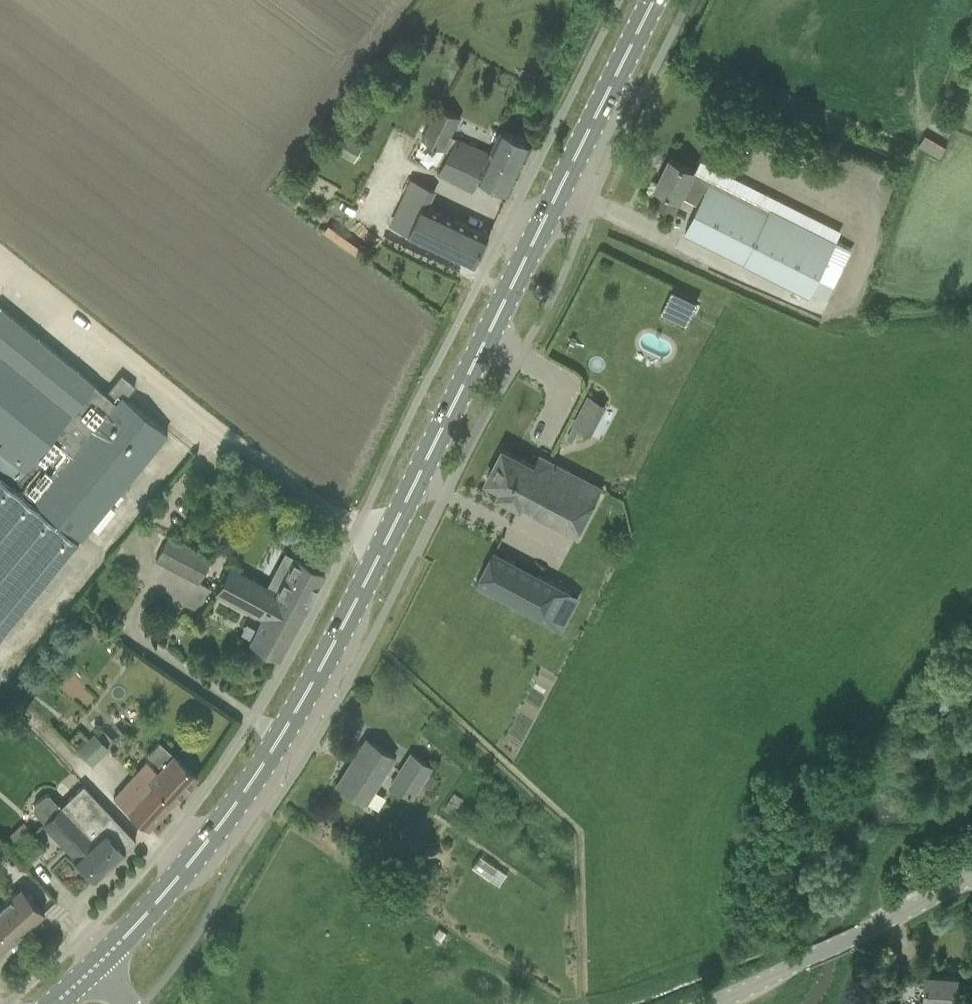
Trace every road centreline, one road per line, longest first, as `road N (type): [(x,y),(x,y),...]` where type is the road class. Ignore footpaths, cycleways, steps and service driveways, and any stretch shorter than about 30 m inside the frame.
road 1 (secondary): [(101,970),(203,858),(318,670),(534,258),(656,0)]
road 2 (track): [(0,253),(381,550)]
road 3 (unclassified): [(714,1003),(971,872)]

